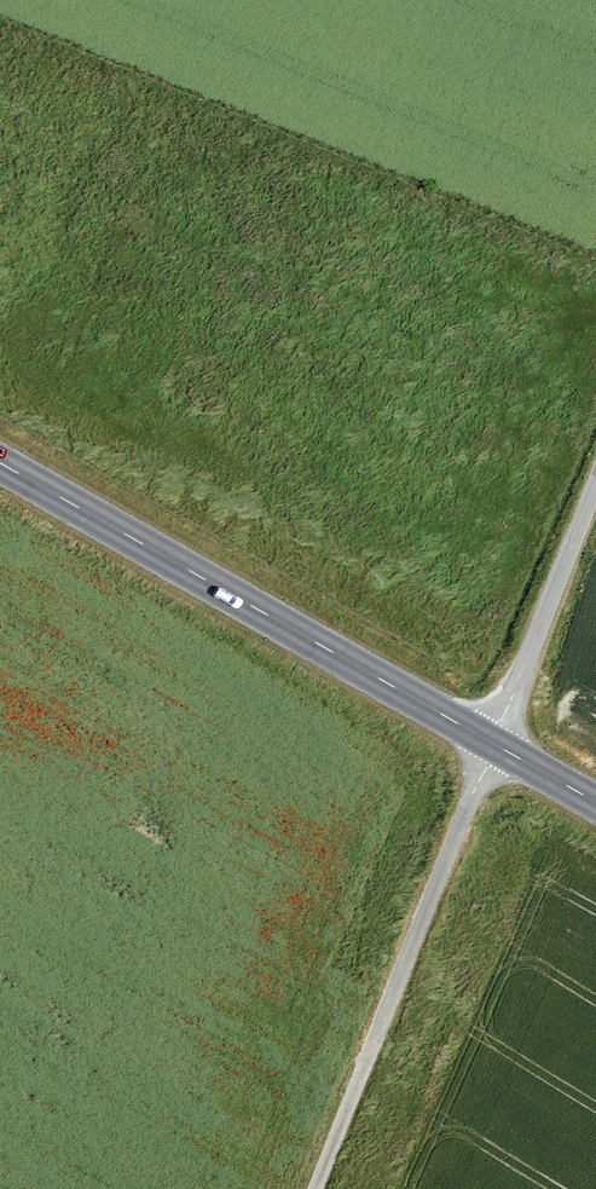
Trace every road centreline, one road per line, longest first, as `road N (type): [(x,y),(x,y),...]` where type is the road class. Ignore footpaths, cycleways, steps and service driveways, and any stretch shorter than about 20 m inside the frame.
road 1 (track): [(315,1188),(595,478)]
road 2 (tertiary): [(0,450),(595,793)]

